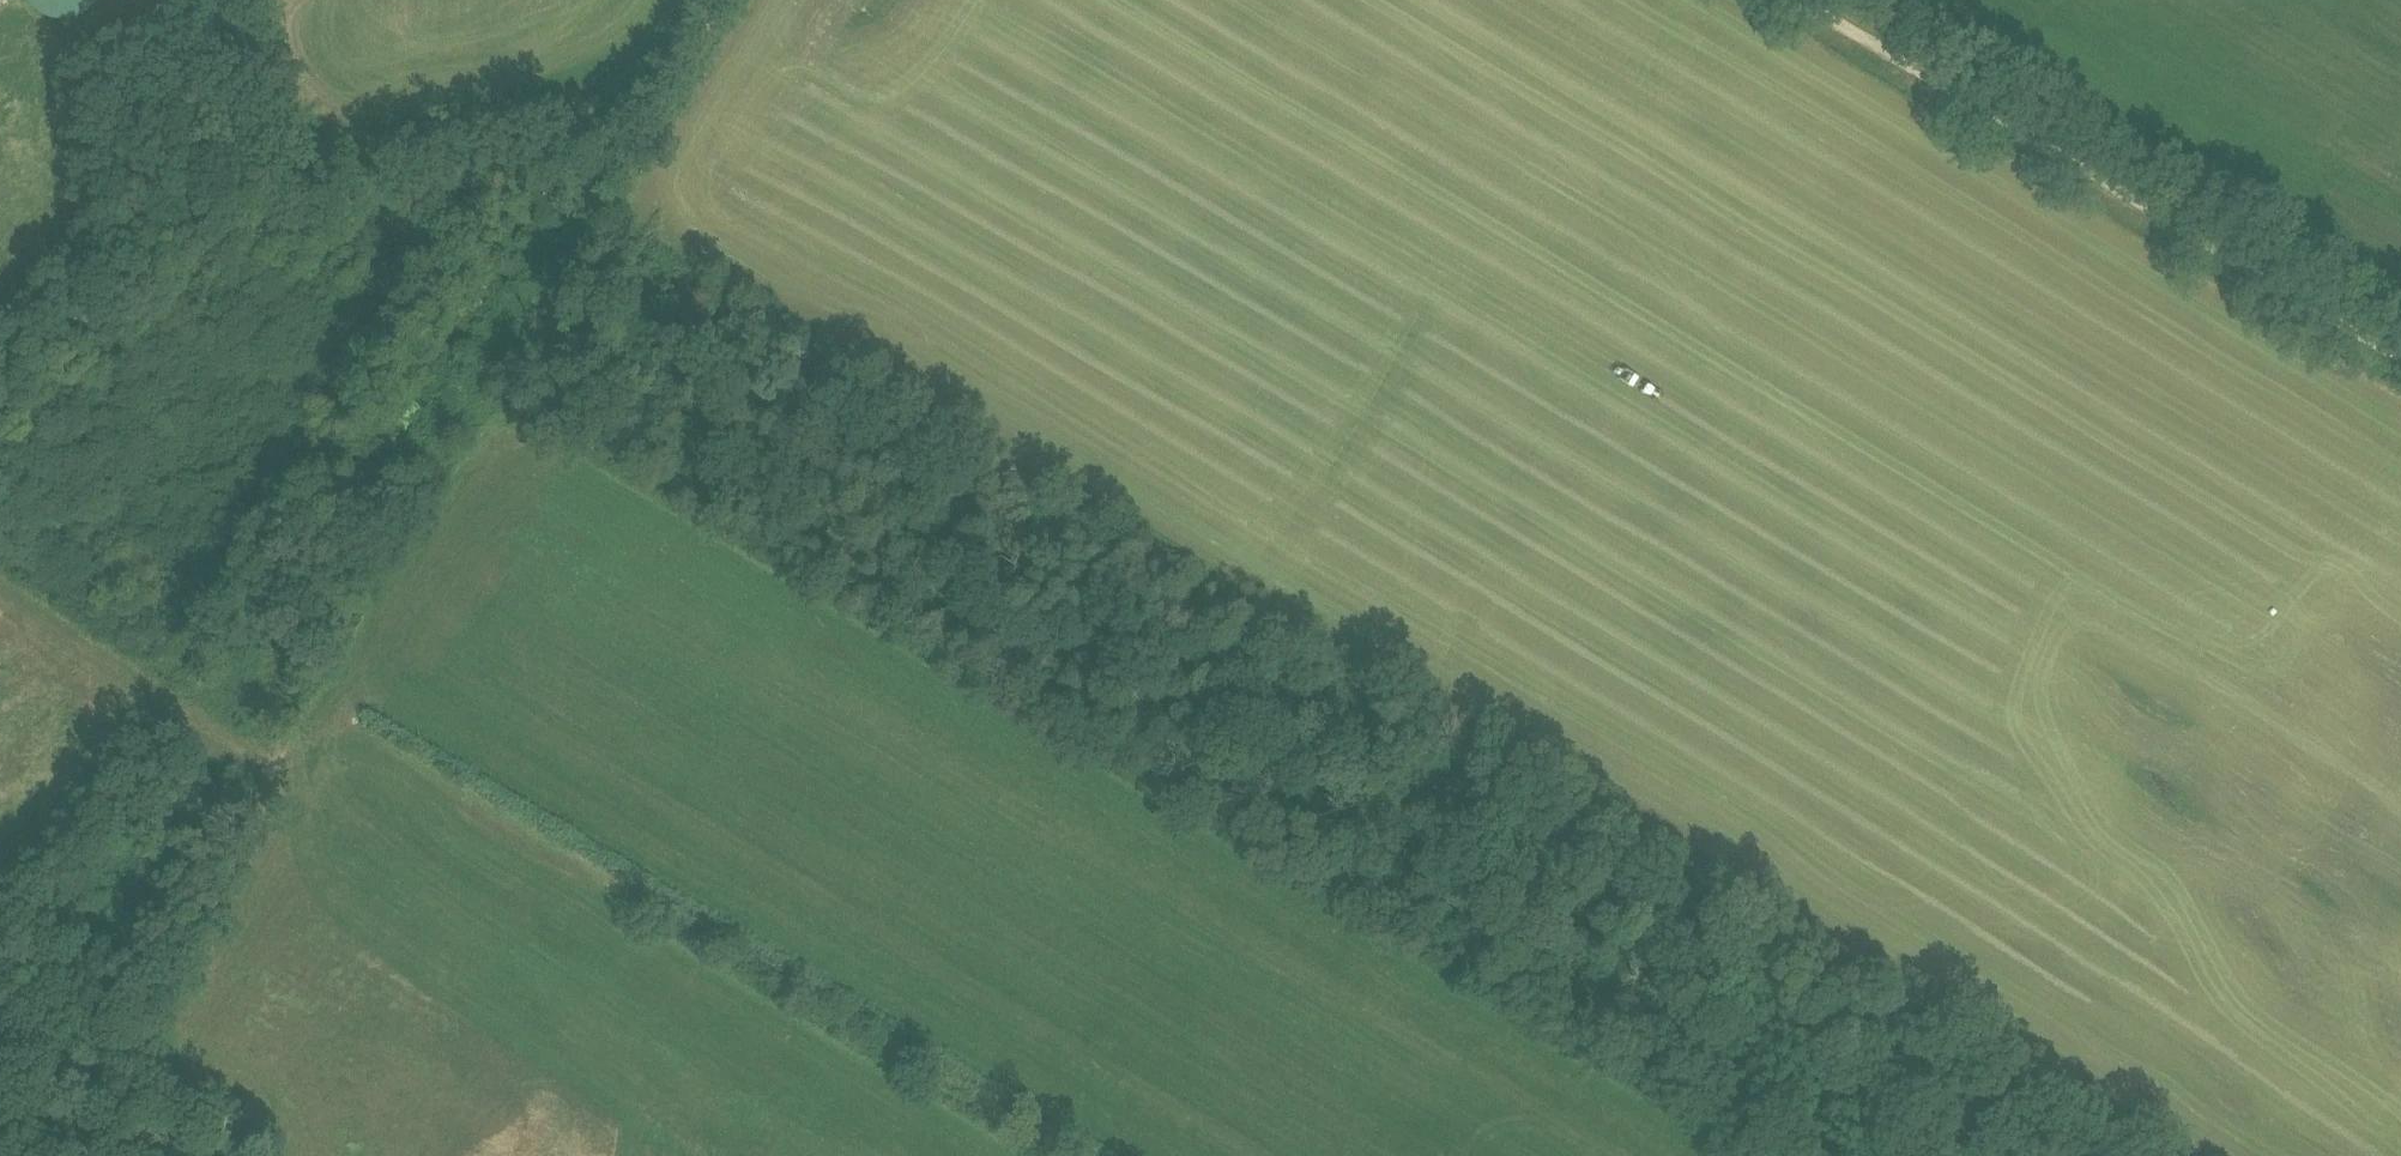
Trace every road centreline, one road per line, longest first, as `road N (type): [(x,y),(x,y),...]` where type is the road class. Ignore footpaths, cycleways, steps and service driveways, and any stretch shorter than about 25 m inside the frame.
road 1 (track): [(2400,361),(1798,0)]

